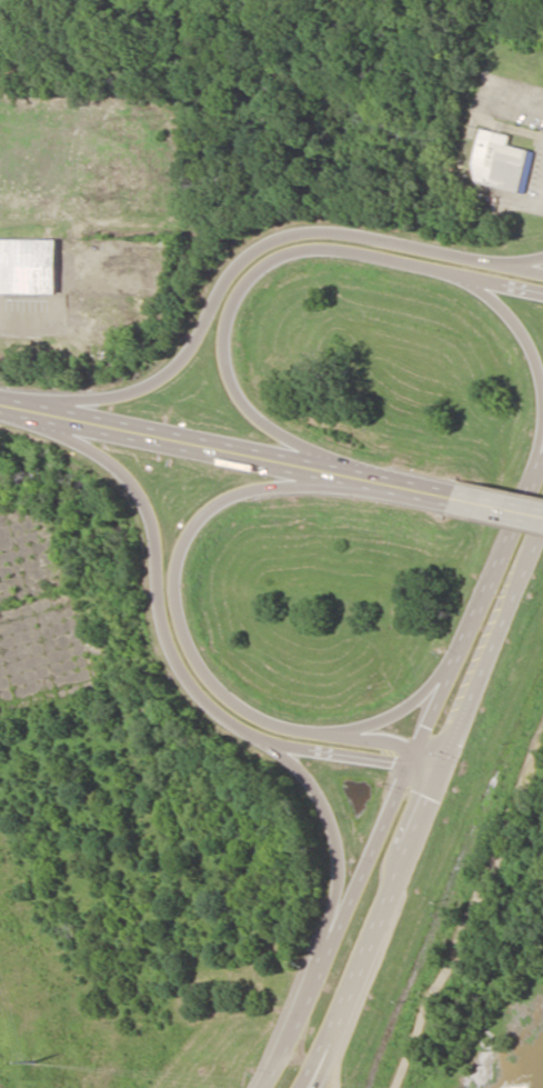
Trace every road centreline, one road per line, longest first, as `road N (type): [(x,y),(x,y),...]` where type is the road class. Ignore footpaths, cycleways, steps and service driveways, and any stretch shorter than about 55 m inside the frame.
road 1 (primary): [(4,405),(87,448),(137,492),(152,525),(160,636),(194,696),(221,719),(280,747),(436,781)]
road 2 (primary): [(542,275),(345,232),(272,240),(241,260),(181,359),(147,386),(101,398),(4,405)]
road 3 (primary): [(446,758),(270,727),(242,713),(210,690),(173,623),(178,541),(208,506),(255,486),(361,477)]
road 4 (primary): [(361,477),(253,419),(234,398),(220,346),(222,318),(253,270),(312,247),(542,294)]
road 5 (primary): [(452,496),(0,404)]
road 6 (primary): [(412,747),(264,1087)]
road 7 (primary): [(301,1087),(324,1052),(446,758)]
road 8 (primary): [(542,461),(412,747)]
road 9 (primary): [(446,758),(542,522)]
road 10 (primary): [(461,277),(507,313),(526,345),(541,385),(537,473)]
road 11 (residential): [(194,0),(182,214)]
road 12 (primary): [(280,747),(323,802),(335,838),(335,934)]
road 13 (primary): [(464,636),(416,698),(390,715),(303,732)]
road 14 (residential): [(184,71),(0,74)]
road 15 (residential): [(182,214),(0,212)]

